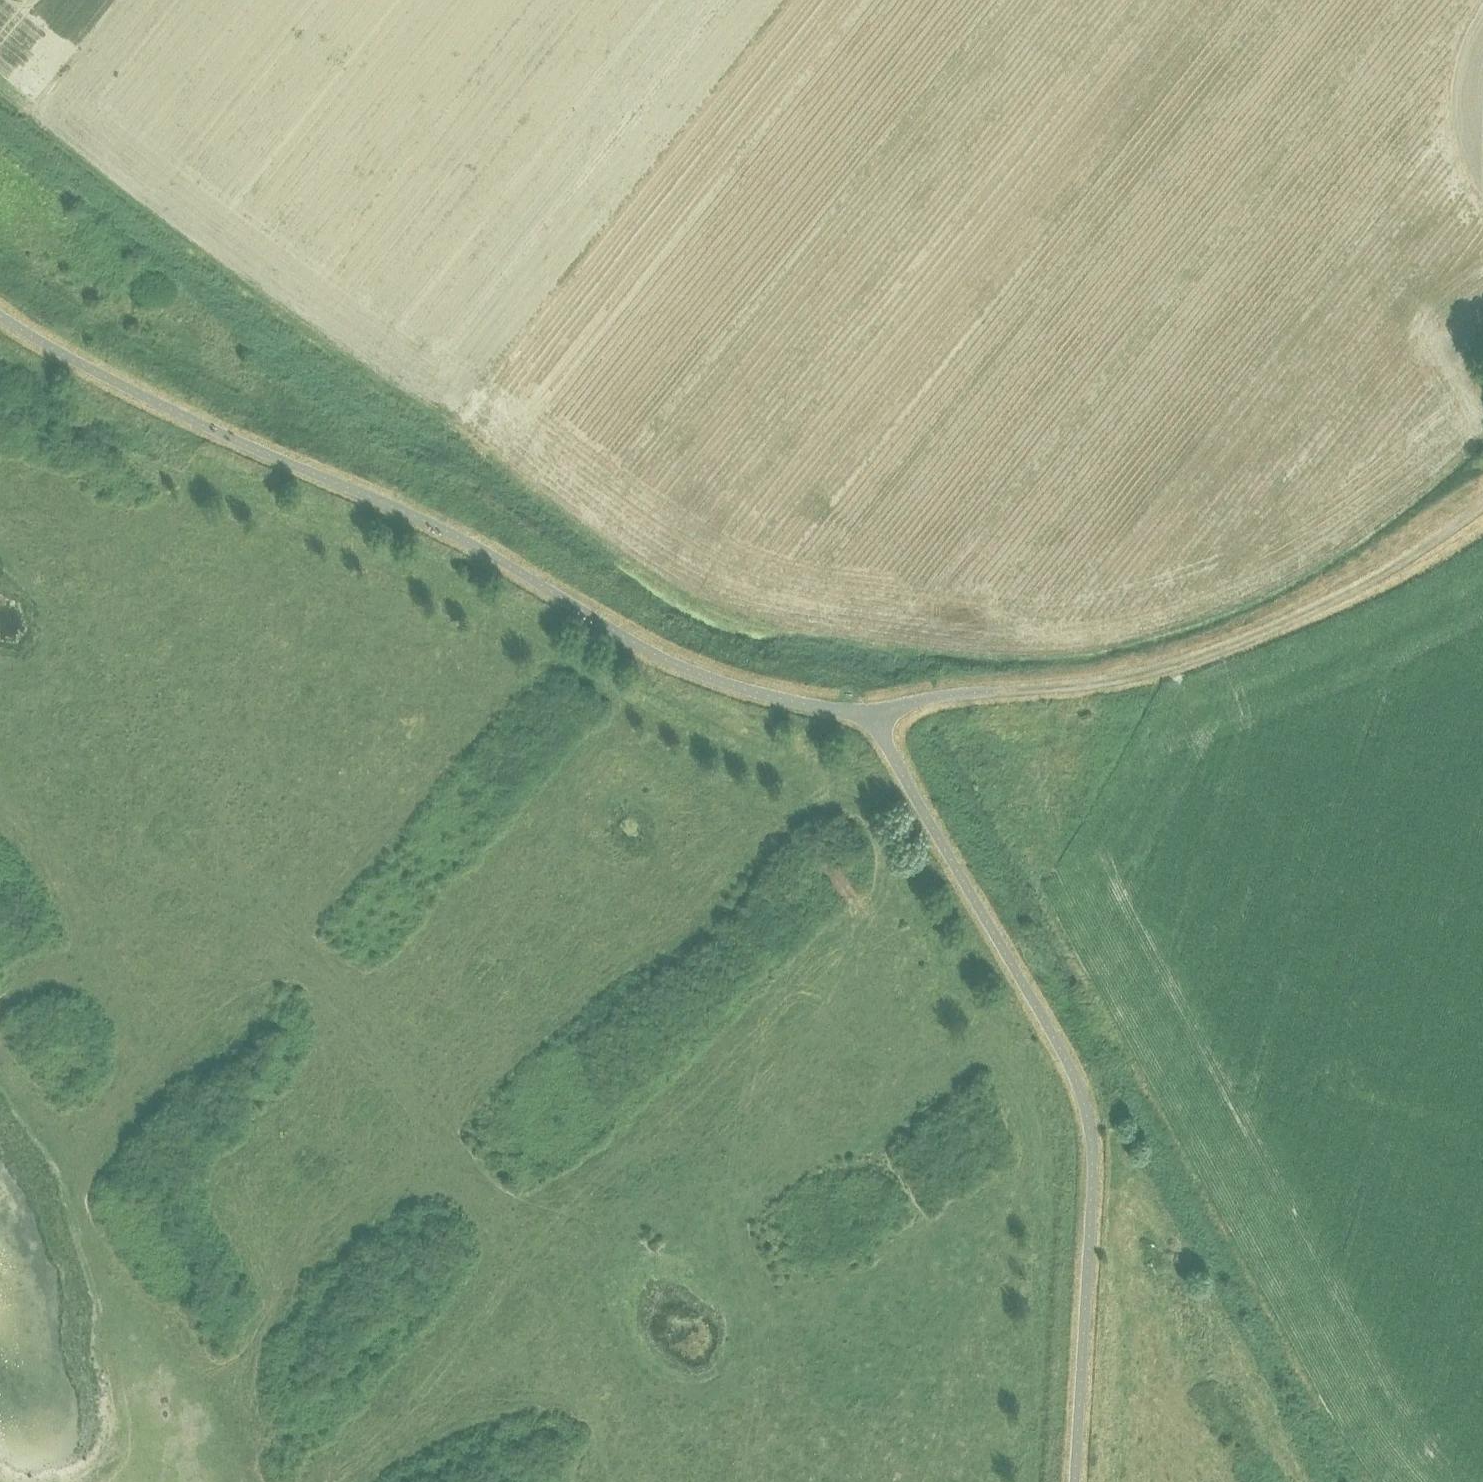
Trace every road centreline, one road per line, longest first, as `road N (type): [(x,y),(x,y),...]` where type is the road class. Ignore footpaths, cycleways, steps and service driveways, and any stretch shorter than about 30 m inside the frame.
road 1 (track): [(994,690),(1109,680),(1201,653),(1347,592),(1482,502)]

